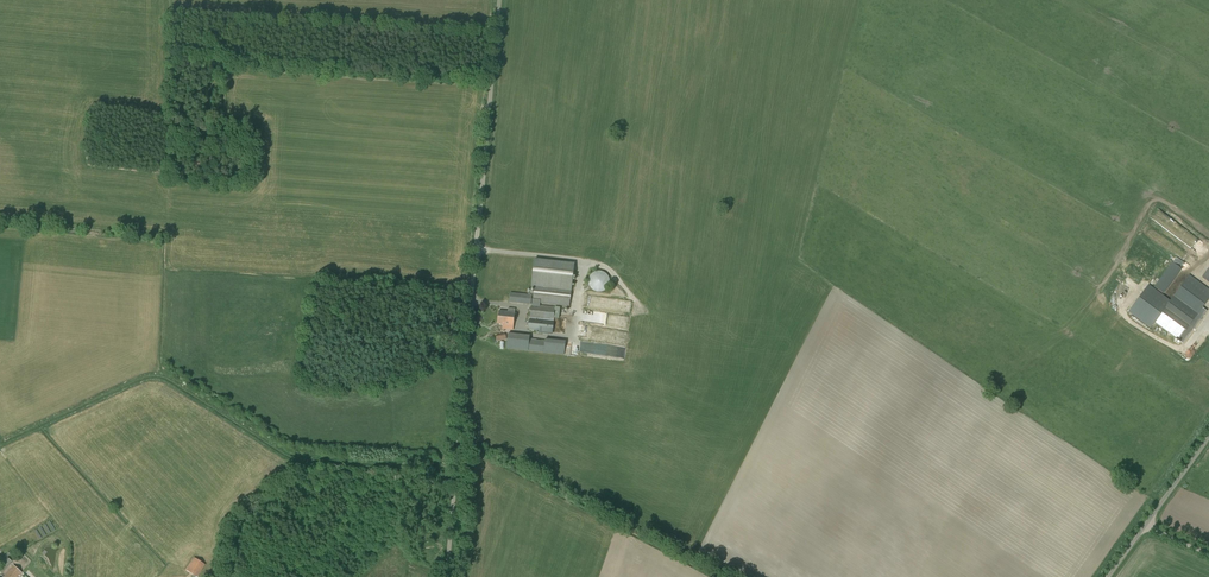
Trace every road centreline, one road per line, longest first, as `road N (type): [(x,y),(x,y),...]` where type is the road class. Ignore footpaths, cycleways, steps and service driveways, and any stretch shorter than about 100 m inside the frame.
road 1 (unclassified): [(446,576),(499,0)]

